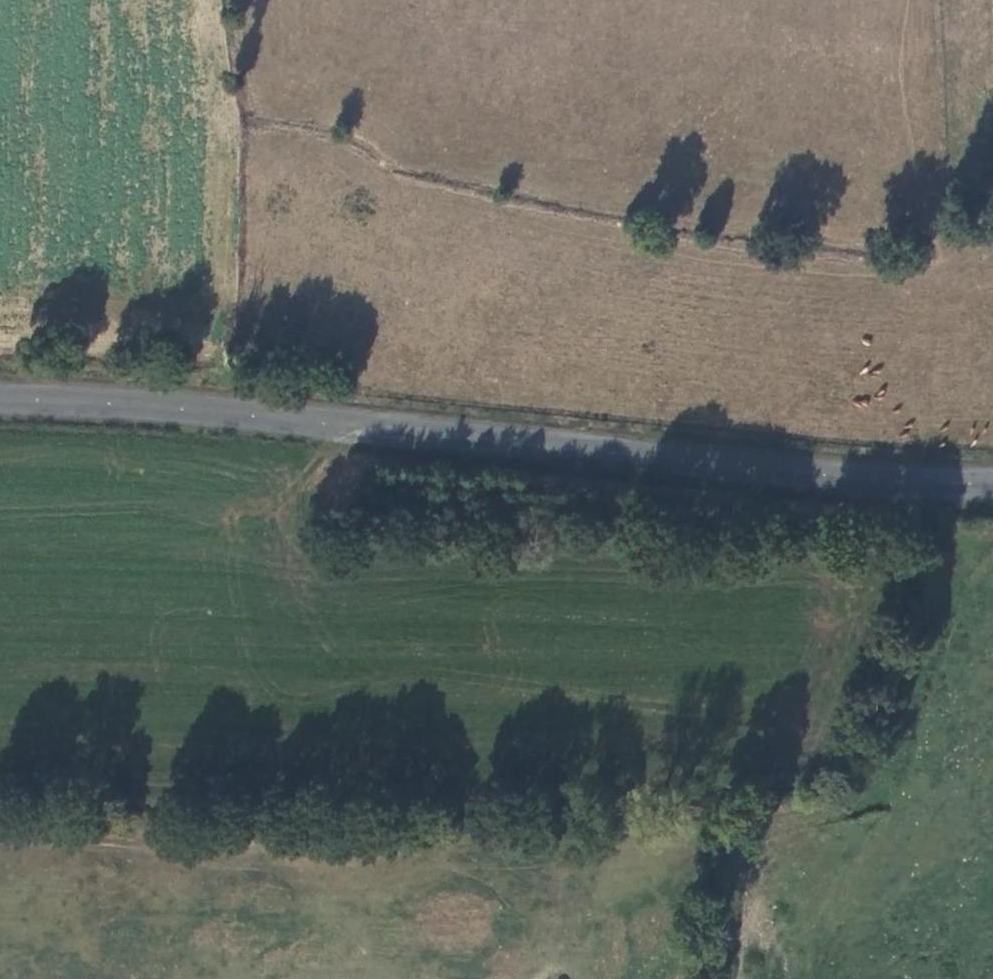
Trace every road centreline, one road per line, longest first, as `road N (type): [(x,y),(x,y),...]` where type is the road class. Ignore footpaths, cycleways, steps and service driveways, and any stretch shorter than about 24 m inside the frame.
road 1 (tertiary): [(992,480),(906,479),(112,402),(0,399)]

